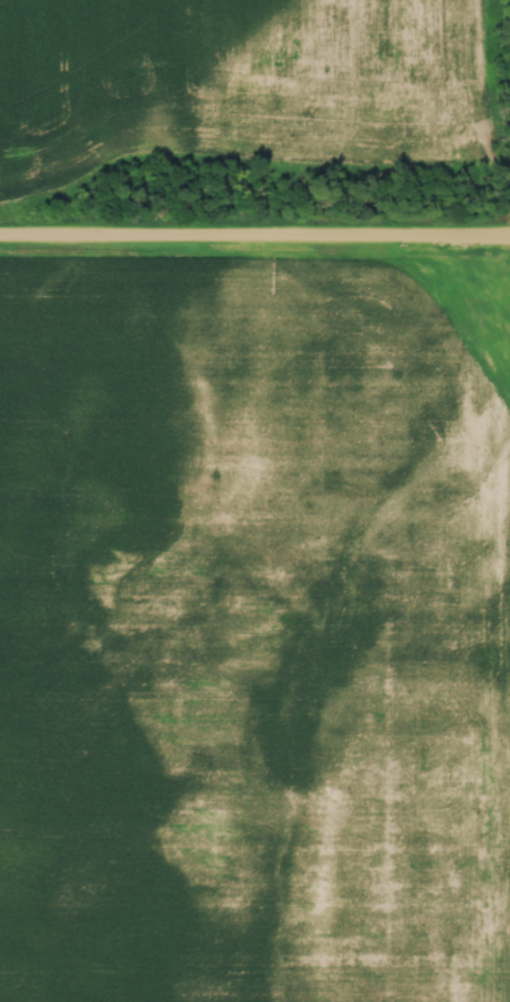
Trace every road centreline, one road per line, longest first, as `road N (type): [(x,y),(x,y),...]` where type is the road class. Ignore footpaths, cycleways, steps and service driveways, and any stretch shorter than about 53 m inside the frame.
road 1 (residential): [(509,243),(0,242)]

